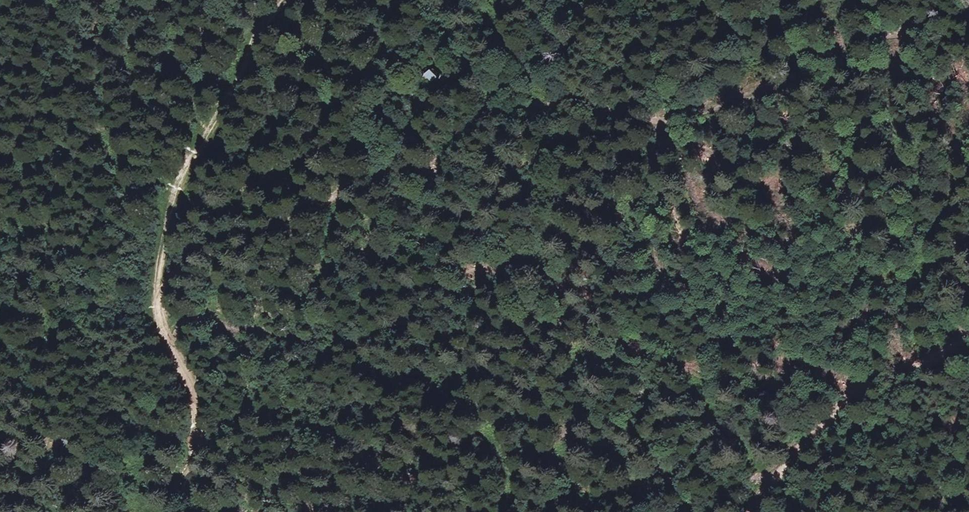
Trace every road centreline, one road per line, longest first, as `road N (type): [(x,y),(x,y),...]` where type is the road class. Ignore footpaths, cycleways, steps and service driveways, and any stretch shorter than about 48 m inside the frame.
road 1 (track): [(284,0),(257,36),(171,206),(156,306),(202,416),(196,465),(170,511)]
road 2 (track): [(750,511),(845,406),(914,361),(968,339)]

